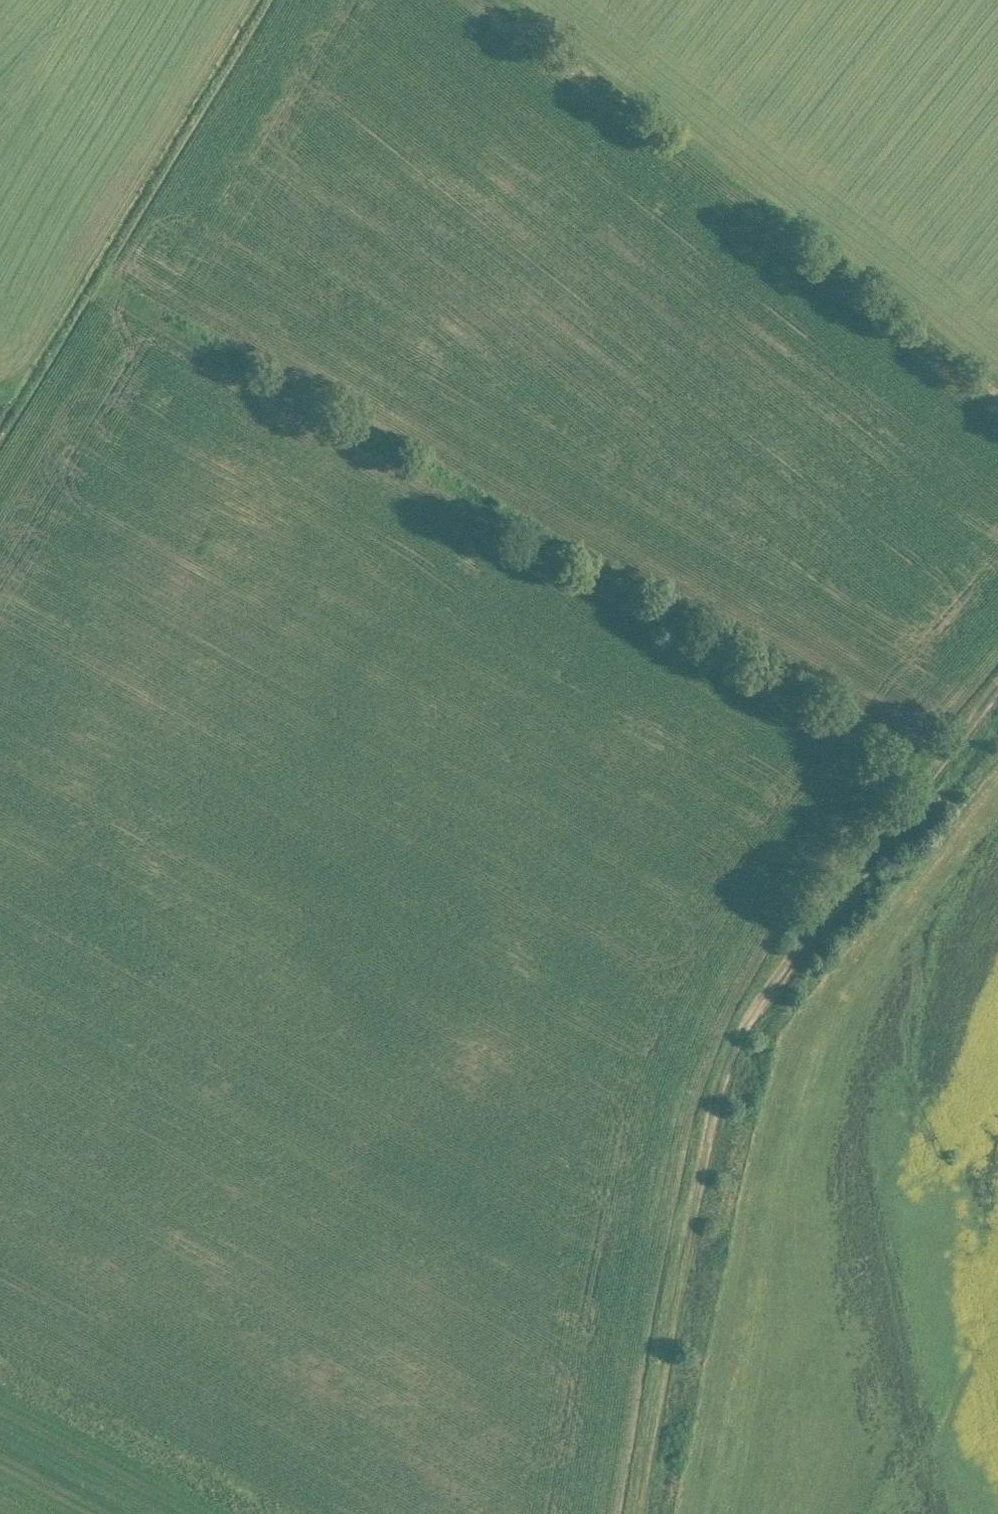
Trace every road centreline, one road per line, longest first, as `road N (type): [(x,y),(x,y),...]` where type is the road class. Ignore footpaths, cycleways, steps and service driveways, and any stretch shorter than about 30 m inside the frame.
road 1 (track): [(635,1513),(706,1127),(752,1004),(997,690)]

